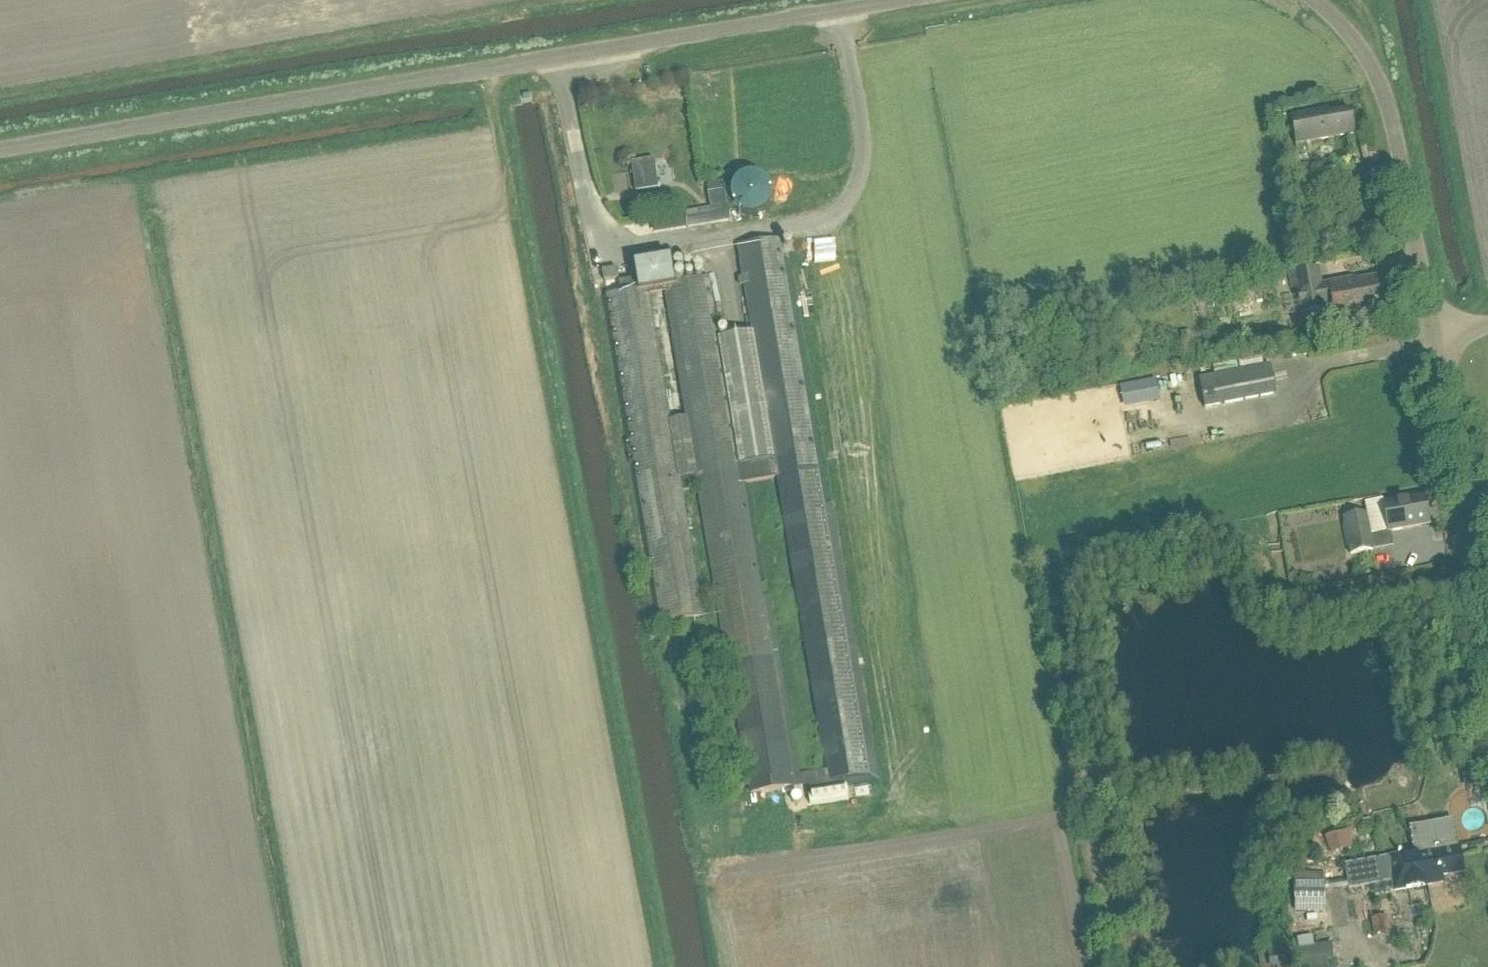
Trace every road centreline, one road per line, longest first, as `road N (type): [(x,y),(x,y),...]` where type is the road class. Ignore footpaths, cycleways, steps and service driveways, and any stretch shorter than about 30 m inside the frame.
road 1 (unclassified): [(0,153),(915,0)]
road 2 (unclassified): [(1311,0),(1372,68),(1393,127),(1435,336)]
road 3 (unclassified): [(1487,614),(1435,336)]

